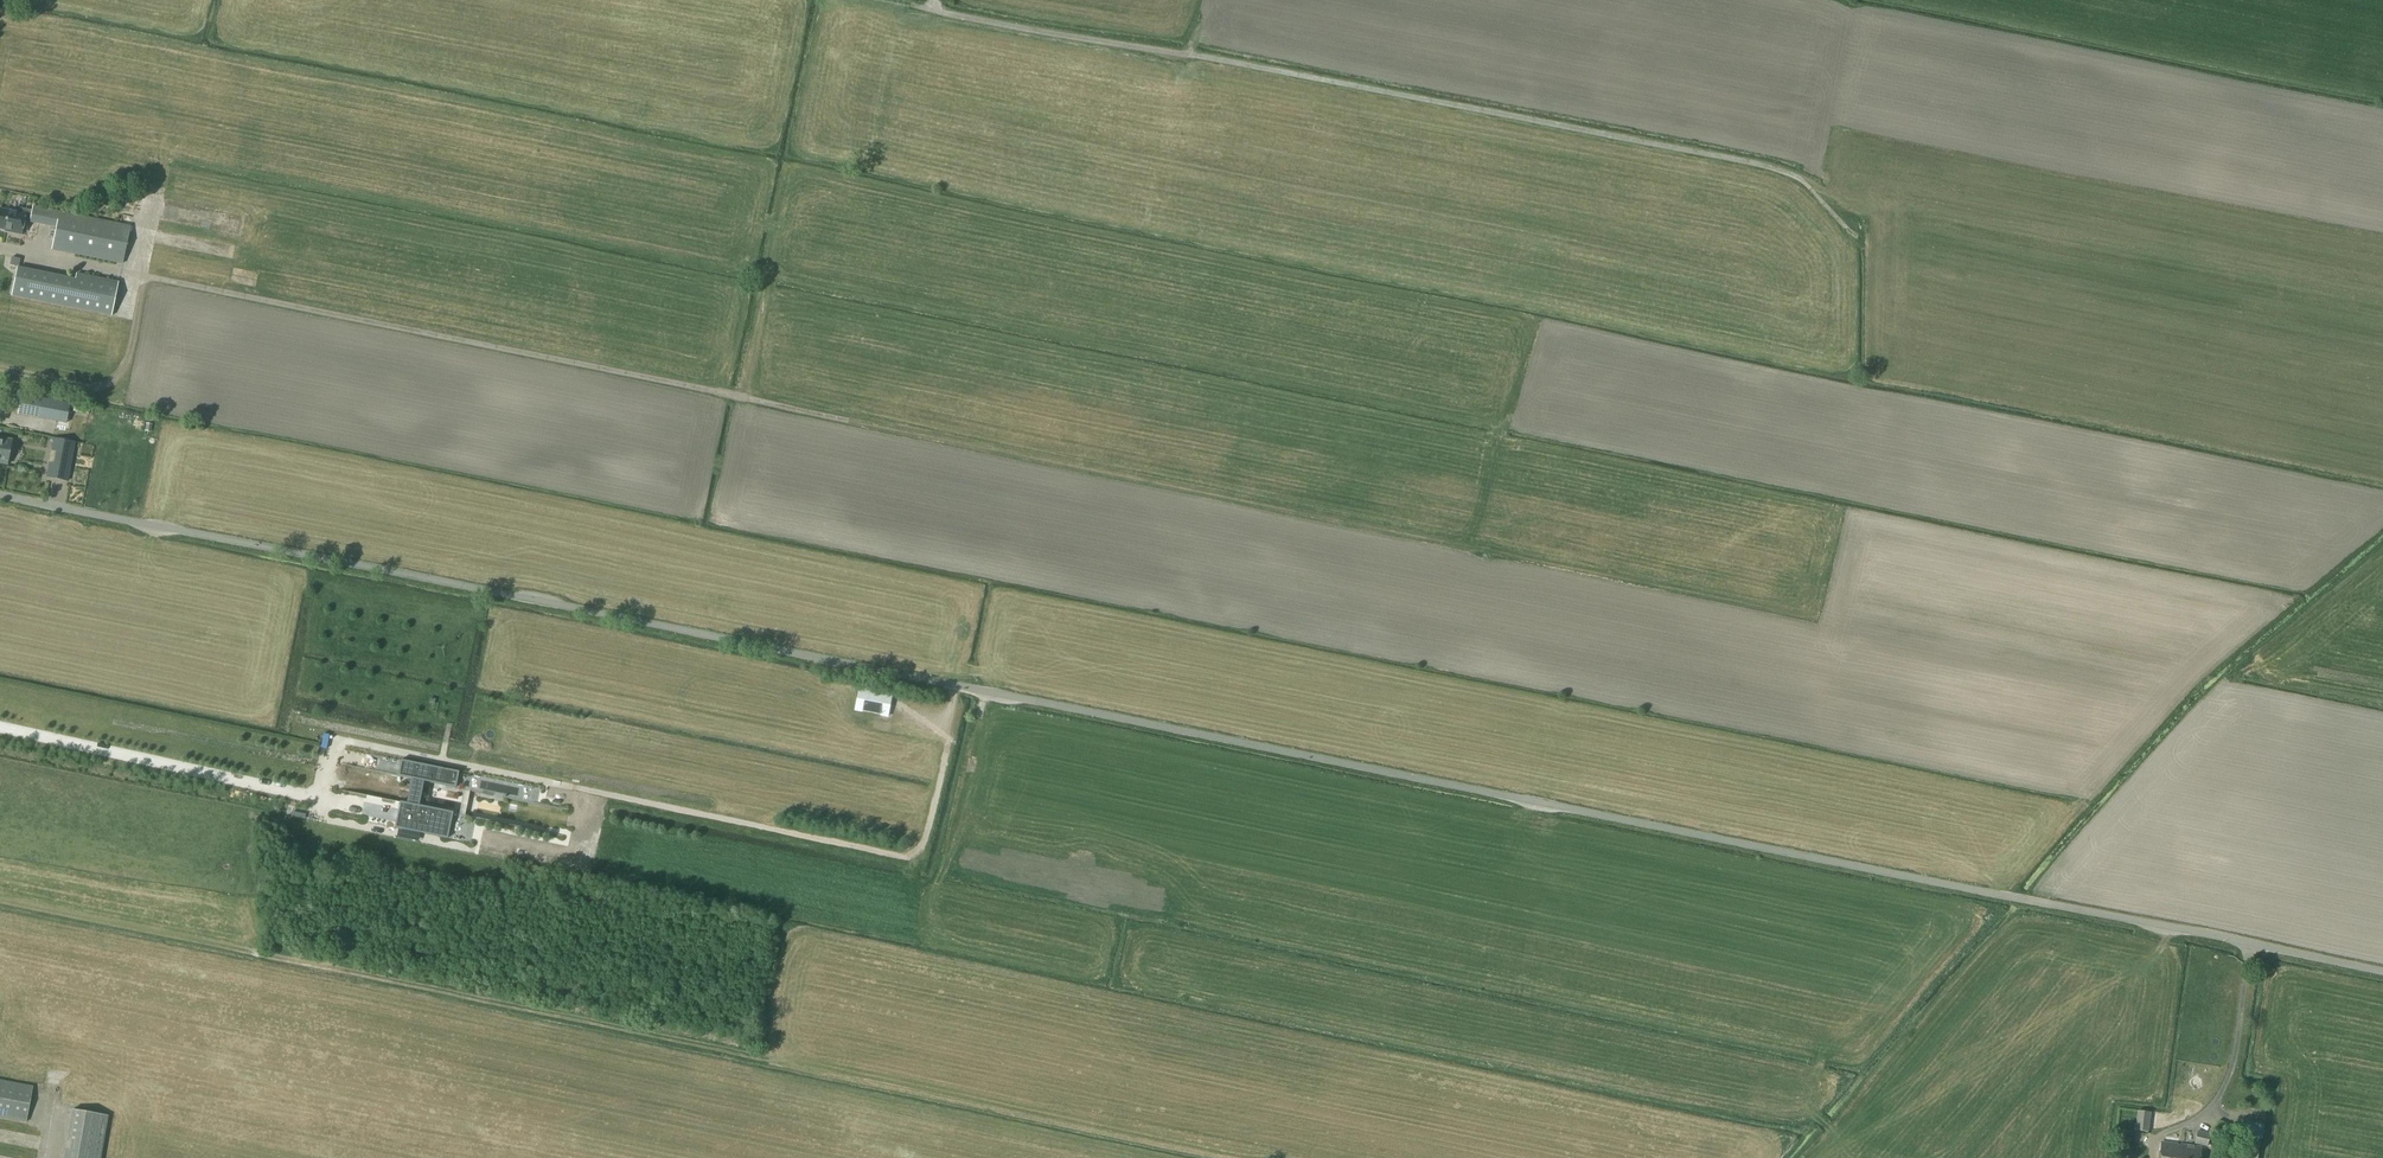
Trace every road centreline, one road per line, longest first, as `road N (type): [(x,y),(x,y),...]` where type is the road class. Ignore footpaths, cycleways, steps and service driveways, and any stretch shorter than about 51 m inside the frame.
road 1 (unclassified): [(0,496),(2382,972)]

